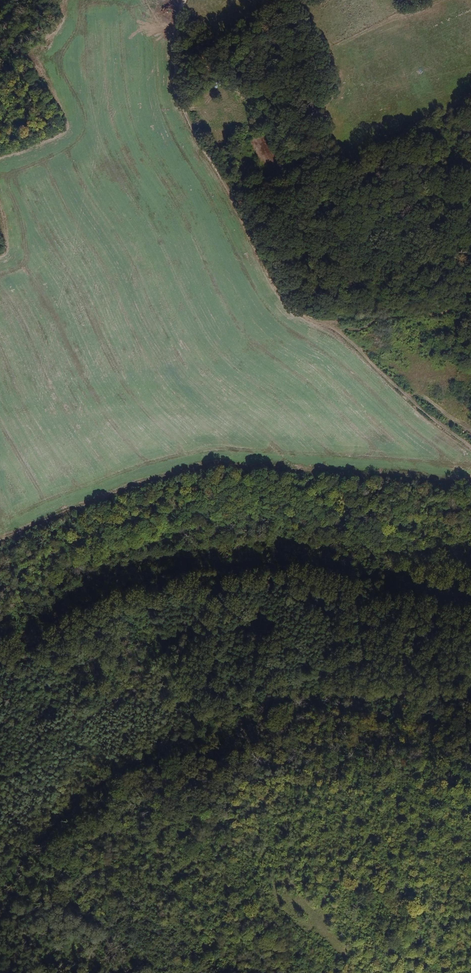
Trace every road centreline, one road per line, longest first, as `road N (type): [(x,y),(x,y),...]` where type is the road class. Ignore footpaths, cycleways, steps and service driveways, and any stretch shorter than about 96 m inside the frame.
road 1 (track): [(184,0),(174,57),(185,113),(274,285),(293,310),(345,337),(470,447)]

